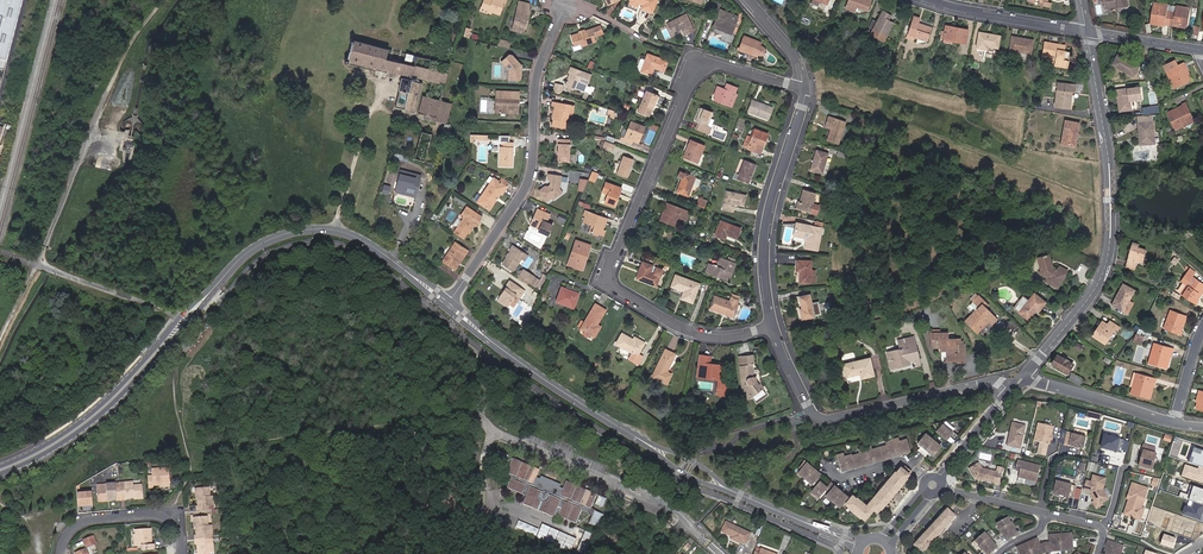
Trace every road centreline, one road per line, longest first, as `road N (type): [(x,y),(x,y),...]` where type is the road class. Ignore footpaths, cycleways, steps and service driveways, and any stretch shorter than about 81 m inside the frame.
road 1 (residential): [(804,90),(700,63),(608,271),(614,290),(683,329),(740,335),(772,324)]
road 2 (residential): [(1026,374),(1087,297),(1109,244),(1108,166),(1087,30)]
road 3 (residential): [(447,304),(530,176),(535,78),(565,5)]
road 4 (tertiary): [(185,320),(251,248),(307,227),(369,243),(447,304)]
road 5 (residential): [(1014,388),(993,380),(815,417),(772,324)]
road 6 (tertiary): [(447,304),(518,360),(648,441)]
road 7 (tertiary): [(0,471),(82,426),(185,320)]
road 8 (residential): [(772,324),(767,214),(804,90)]
road 9 (unclassified): [(0,253),(185,320)]
road 10 (residential): [(182,553),(178,526),(149,514),(76,526),(60,553)]
road 11 (residential): [(1176,417),(1026,374)]
road 12 (residential): [(936,0),(1087,30)]

